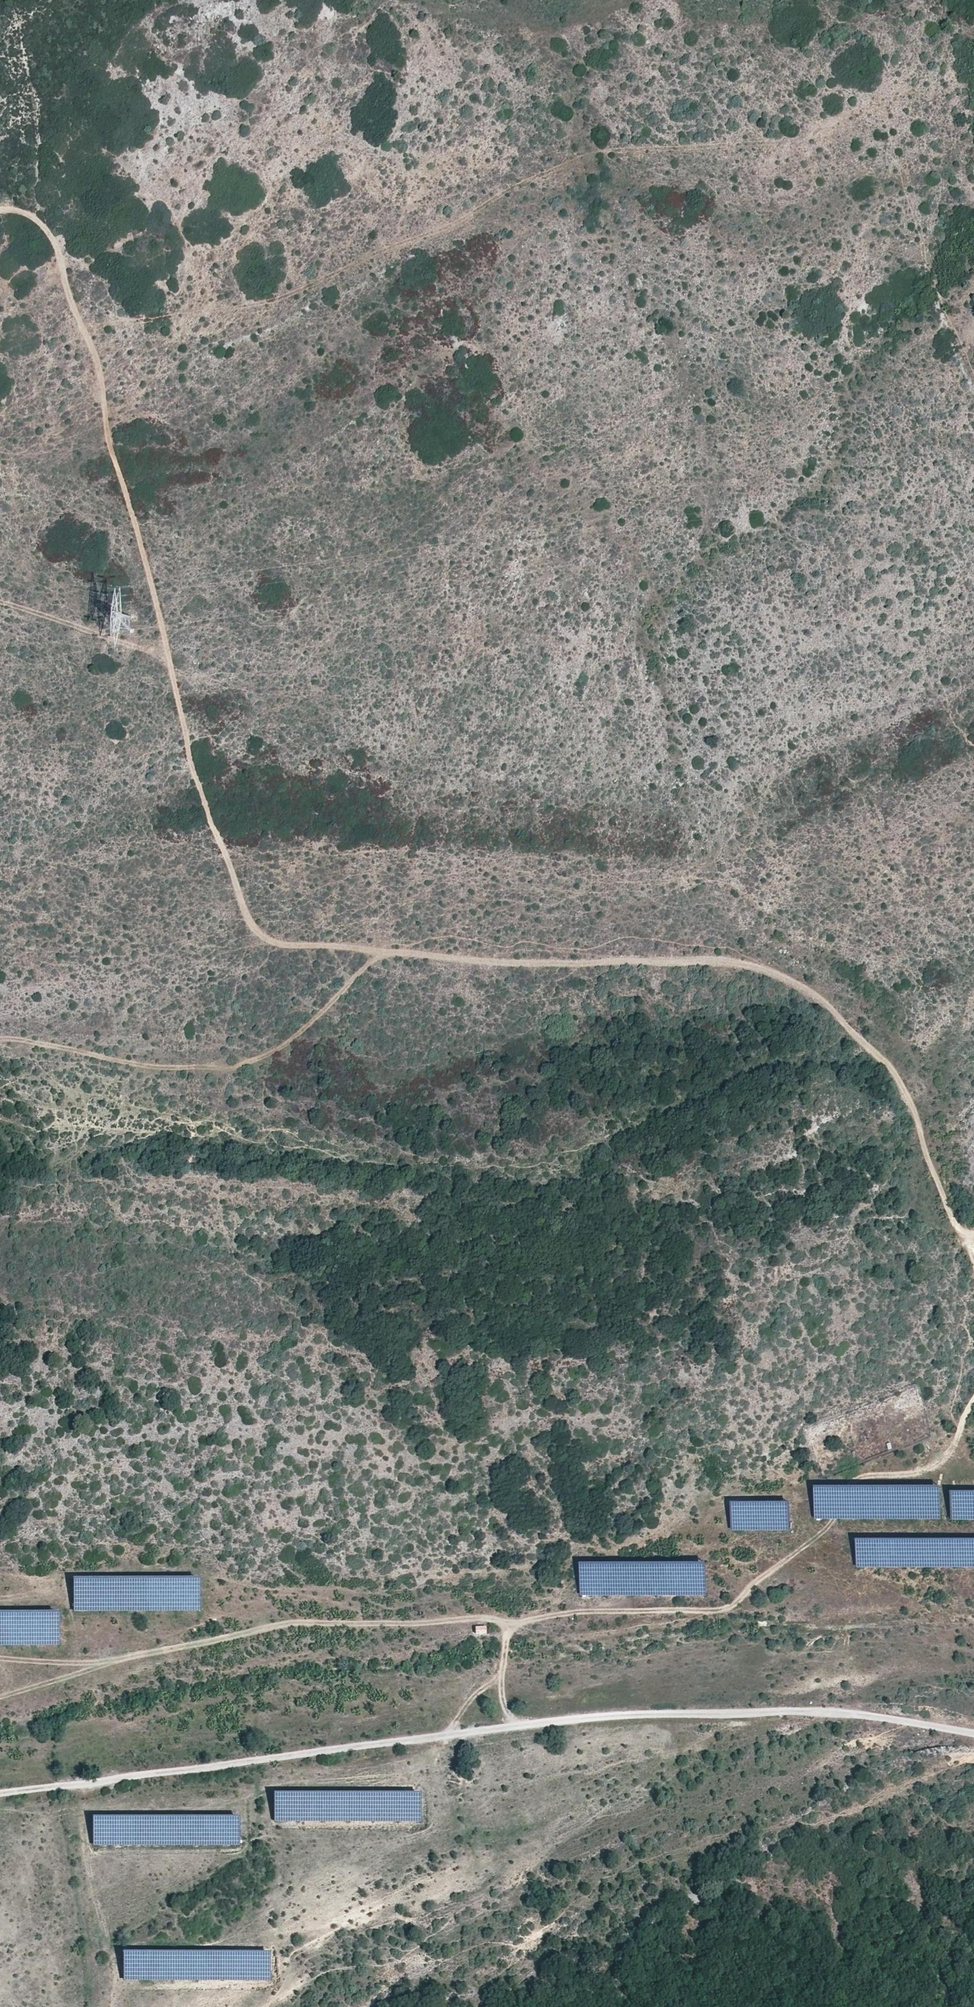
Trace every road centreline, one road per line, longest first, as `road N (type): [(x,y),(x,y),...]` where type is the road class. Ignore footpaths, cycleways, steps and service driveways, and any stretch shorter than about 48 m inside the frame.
road 1 (track): [(0,210),(34,218),(53,237),(94,357),(198,786),(249,921),(274,944),(505,963),(740,963),(779,975),(822,1001),(891,1068),(948,1209),(957,1228),(973,1232)]
road 2 (track): [(973,1736),(874,1718),(638,1715),(0,1794)]
road 3 (track): [(0,1044),(142,1070),(266,1059),(380,950)]

